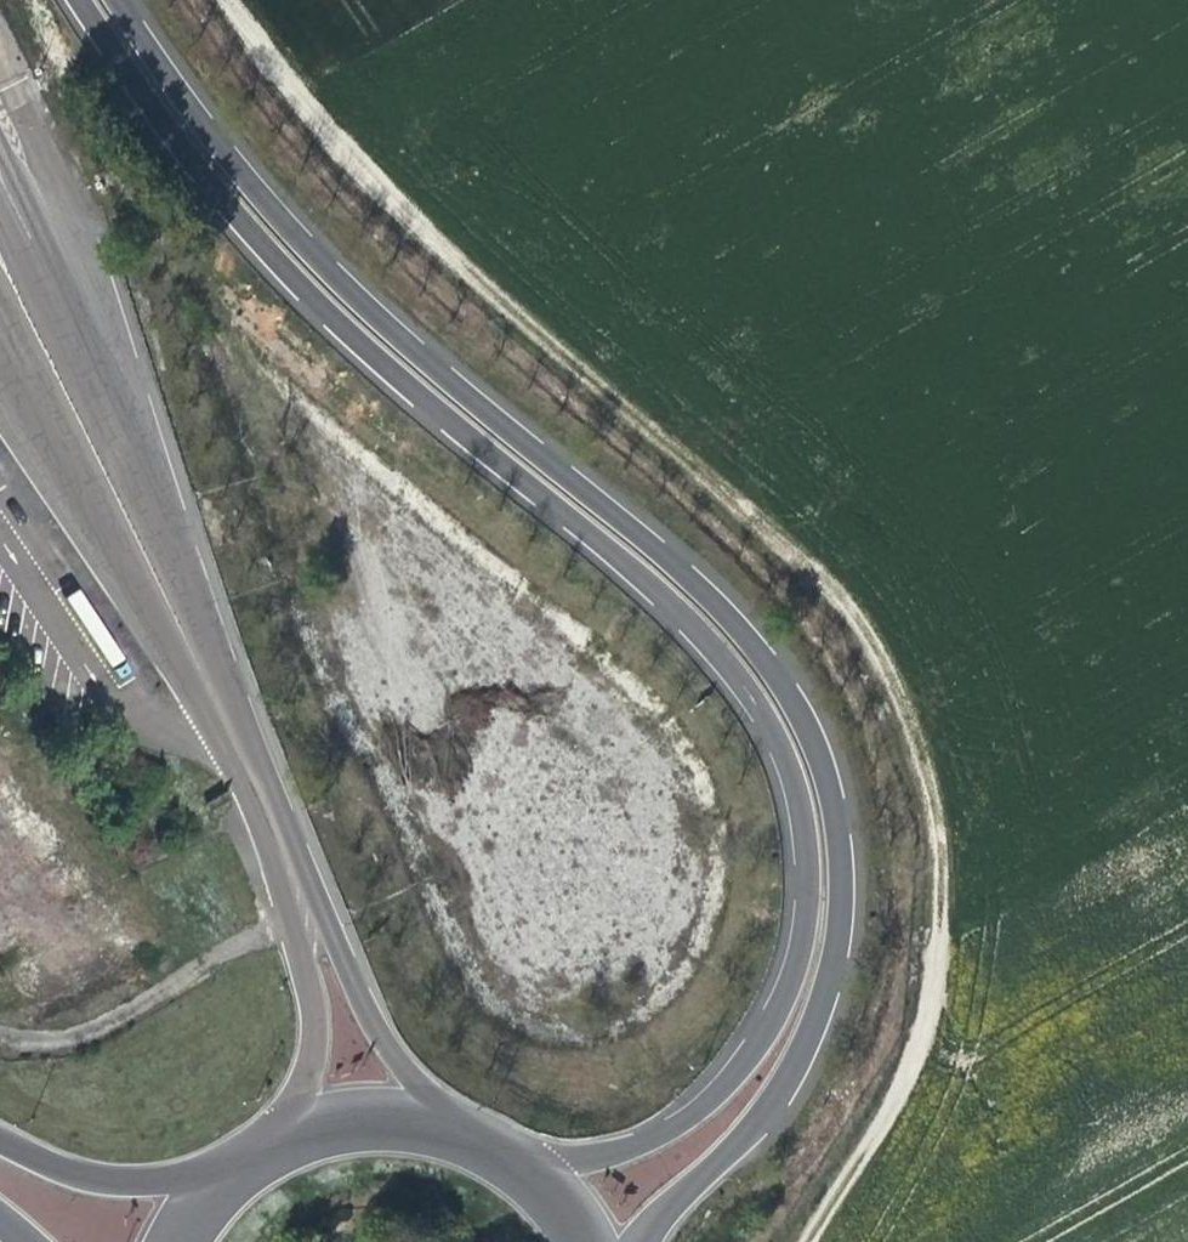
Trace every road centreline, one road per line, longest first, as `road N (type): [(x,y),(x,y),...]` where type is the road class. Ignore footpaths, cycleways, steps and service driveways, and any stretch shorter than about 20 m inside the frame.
road 1 (motorway): [(649,1241),(791,1085),(833,996),(851,896),(846,813),(816,729),(776,658),(701,574),(347,284),(261,193),(119,0)]
road 2 (motorway): [(83,0),(250,225),(351,323),(714,633),(769,748),(795,859),(778,976),(714,1079),(650,1133),(537,1175)]
road 3 (track): [(799,1241),(922,1050),(931,950),(934,832),(857,621),(343,167),(216,0)]
road 4 (motorway): [(462,1132),(397,1060),(228,652),(0,152)]
road 5 (motorway): [(0,340),(239,761),(285,874),(320,984),(314,1132)]
road 6 (primary): [(268,1154),(121,1180),(89,1174),(0,1134)]
road 7 (primary): [(462,1132),(394,1119),(314,1132)]

